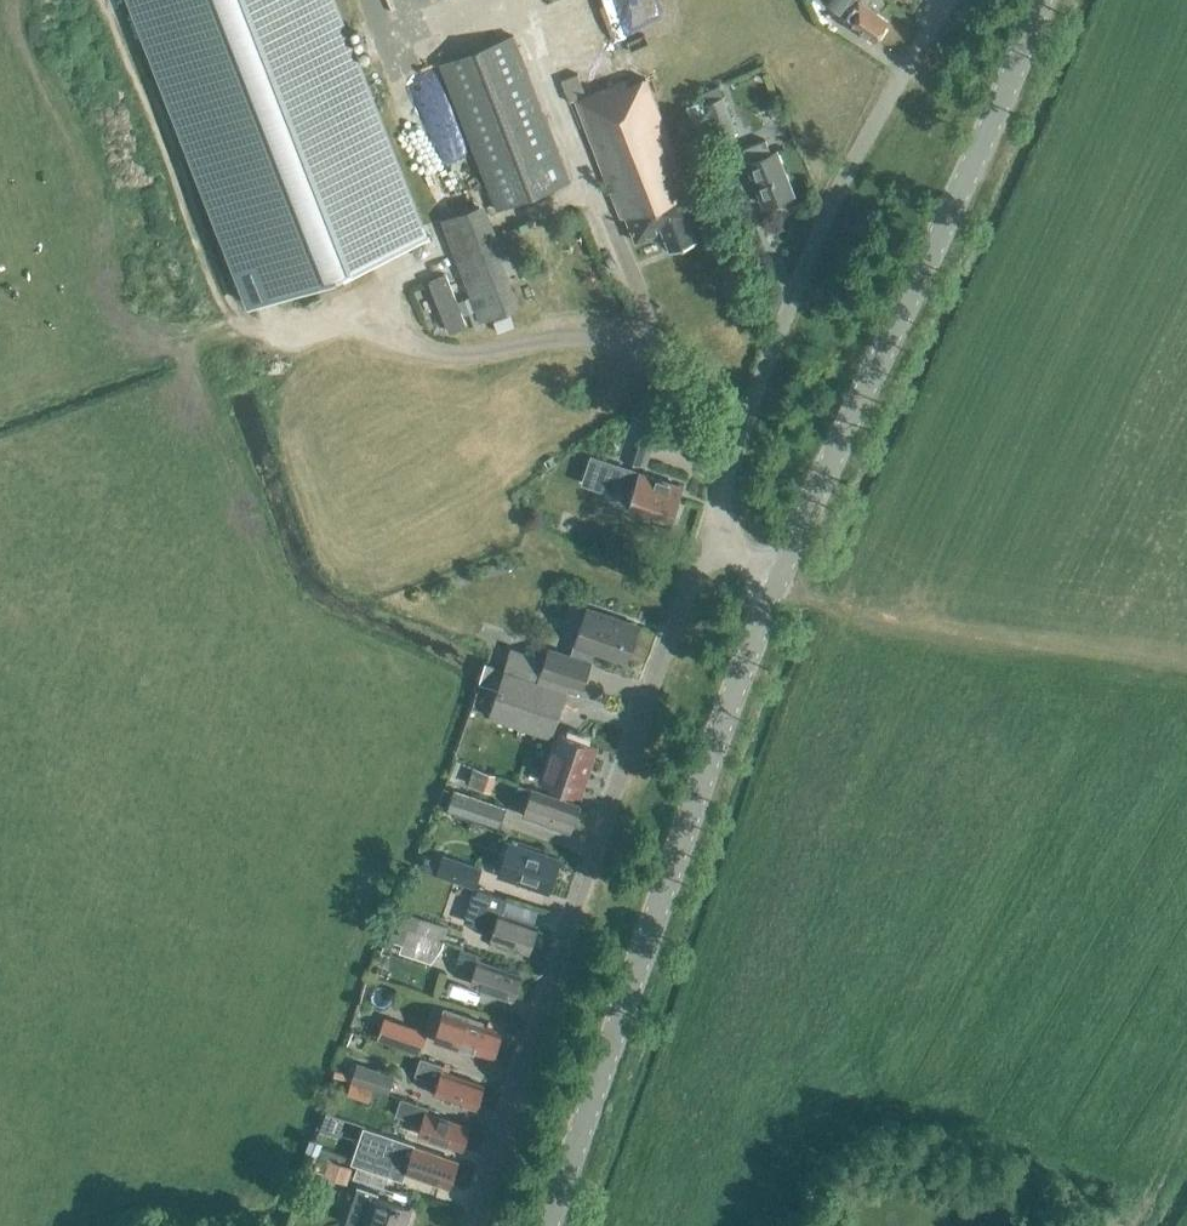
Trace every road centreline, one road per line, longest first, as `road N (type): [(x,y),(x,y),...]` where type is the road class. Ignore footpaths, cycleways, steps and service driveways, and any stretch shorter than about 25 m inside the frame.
road 1 (residential): [(465,1225),(709,532)]
road 2 (unclassified): [(548,1225),(770,592)]
road 3 (unclassified): [(770,592),(983,149),(1041,0)]
road 4 (residential): [(709,532),(845,171),(947,0)]

